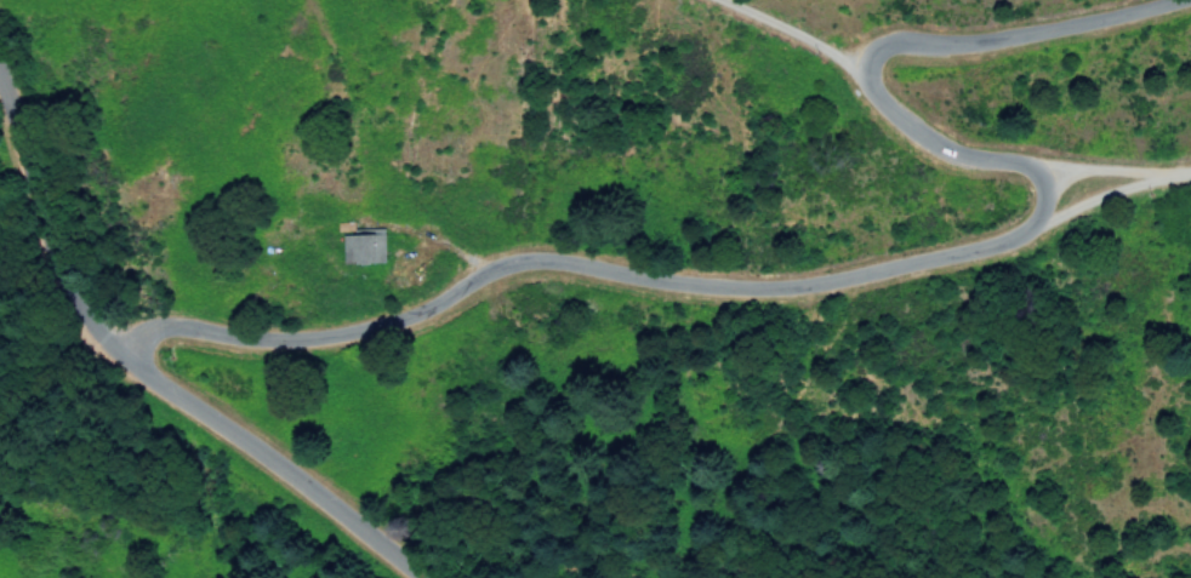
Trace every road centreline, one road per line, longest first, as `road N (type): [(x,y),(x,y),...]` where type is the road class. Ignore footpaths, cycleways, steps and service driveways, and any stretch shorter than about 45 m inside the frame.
road 1 (residential): [(124,360),(142,340),(179,328),(302,344),(367,334),(512,265),(543,261),(745,287),(871,275),(990,246),(1134,184)]
road 2 (residential): [(421,577),(211,417),(148,379),(74,310),(50,257),(0,68)]
road 3 (residential): [(1134,184),(946,153),(879,102),(866,69),(889,47),(970,47),(1184,0)]

